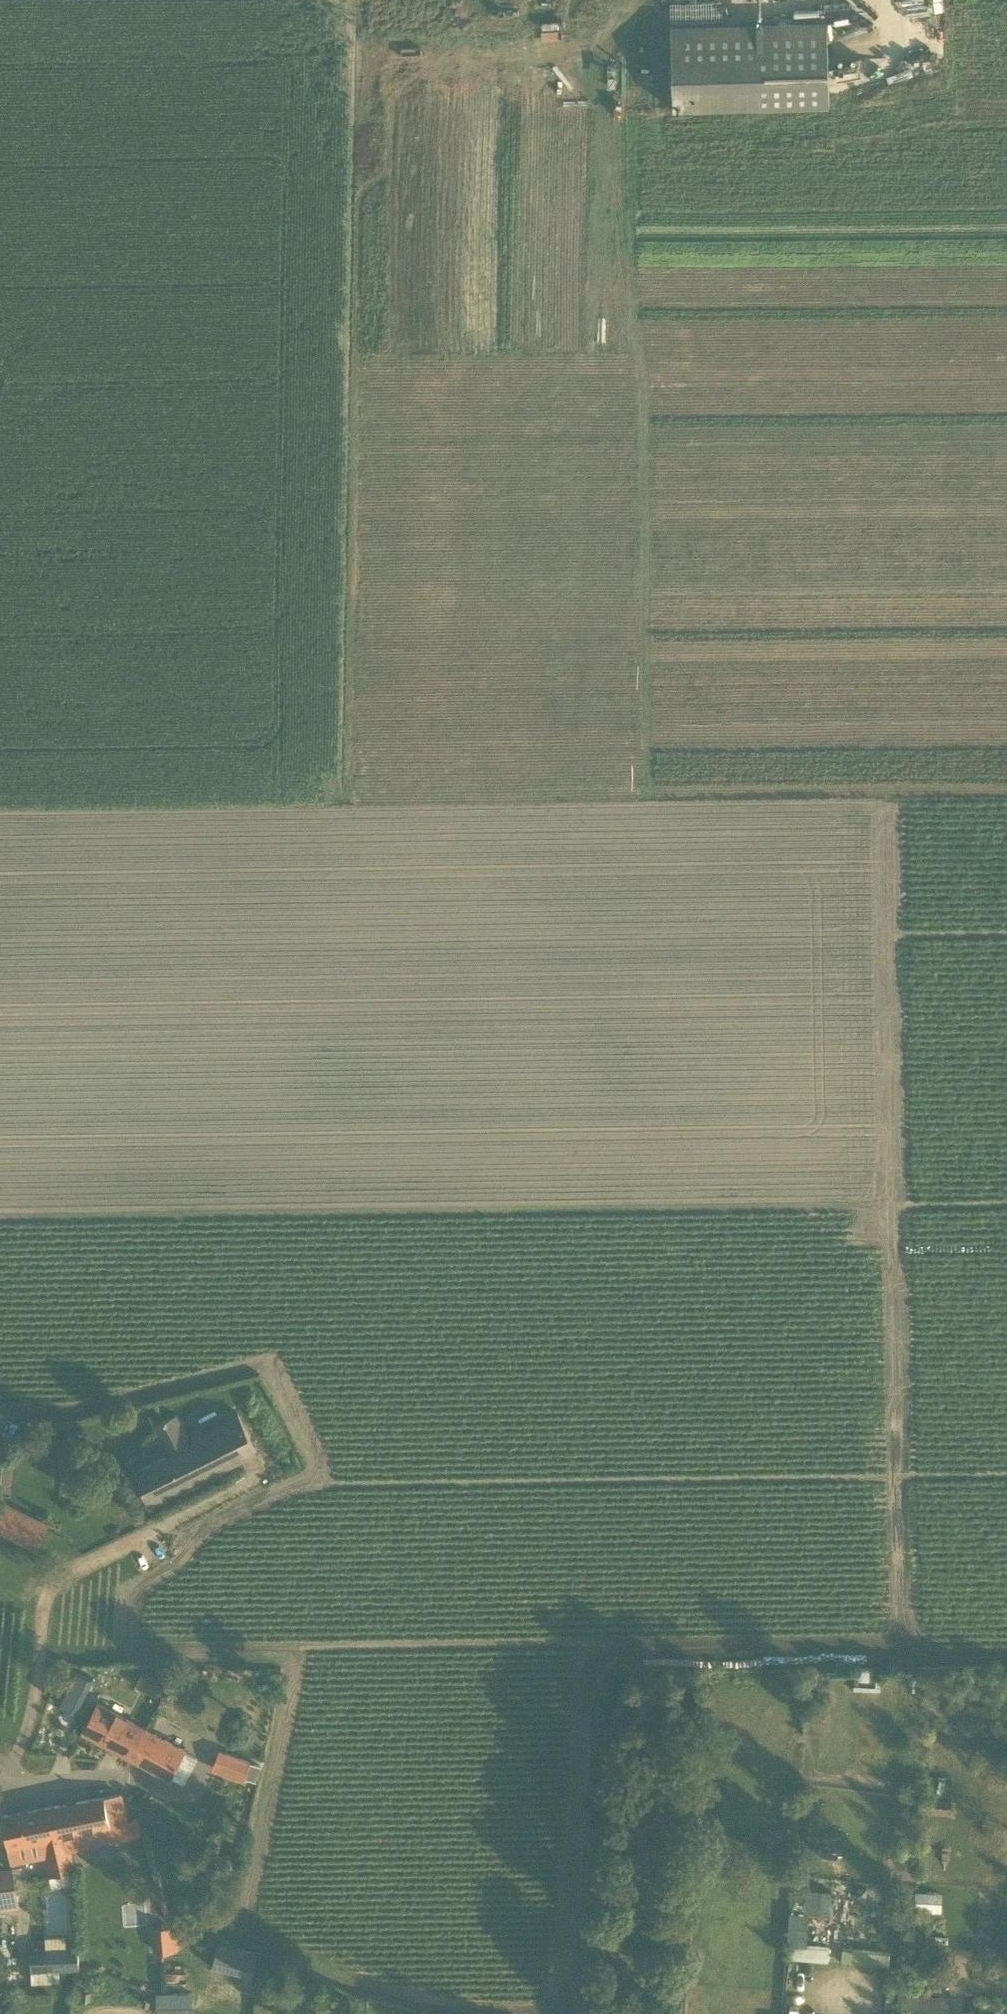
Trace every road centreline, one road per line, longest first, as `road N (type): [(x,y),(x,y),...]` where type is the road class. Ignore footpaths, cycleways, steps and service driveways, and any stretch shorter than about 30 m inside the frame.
road 1 (unclassified): [(6,1770),(31,1714),(43,1598)]
road 2 (residential): [(0,1781),(28,1788),(129,1779)]

